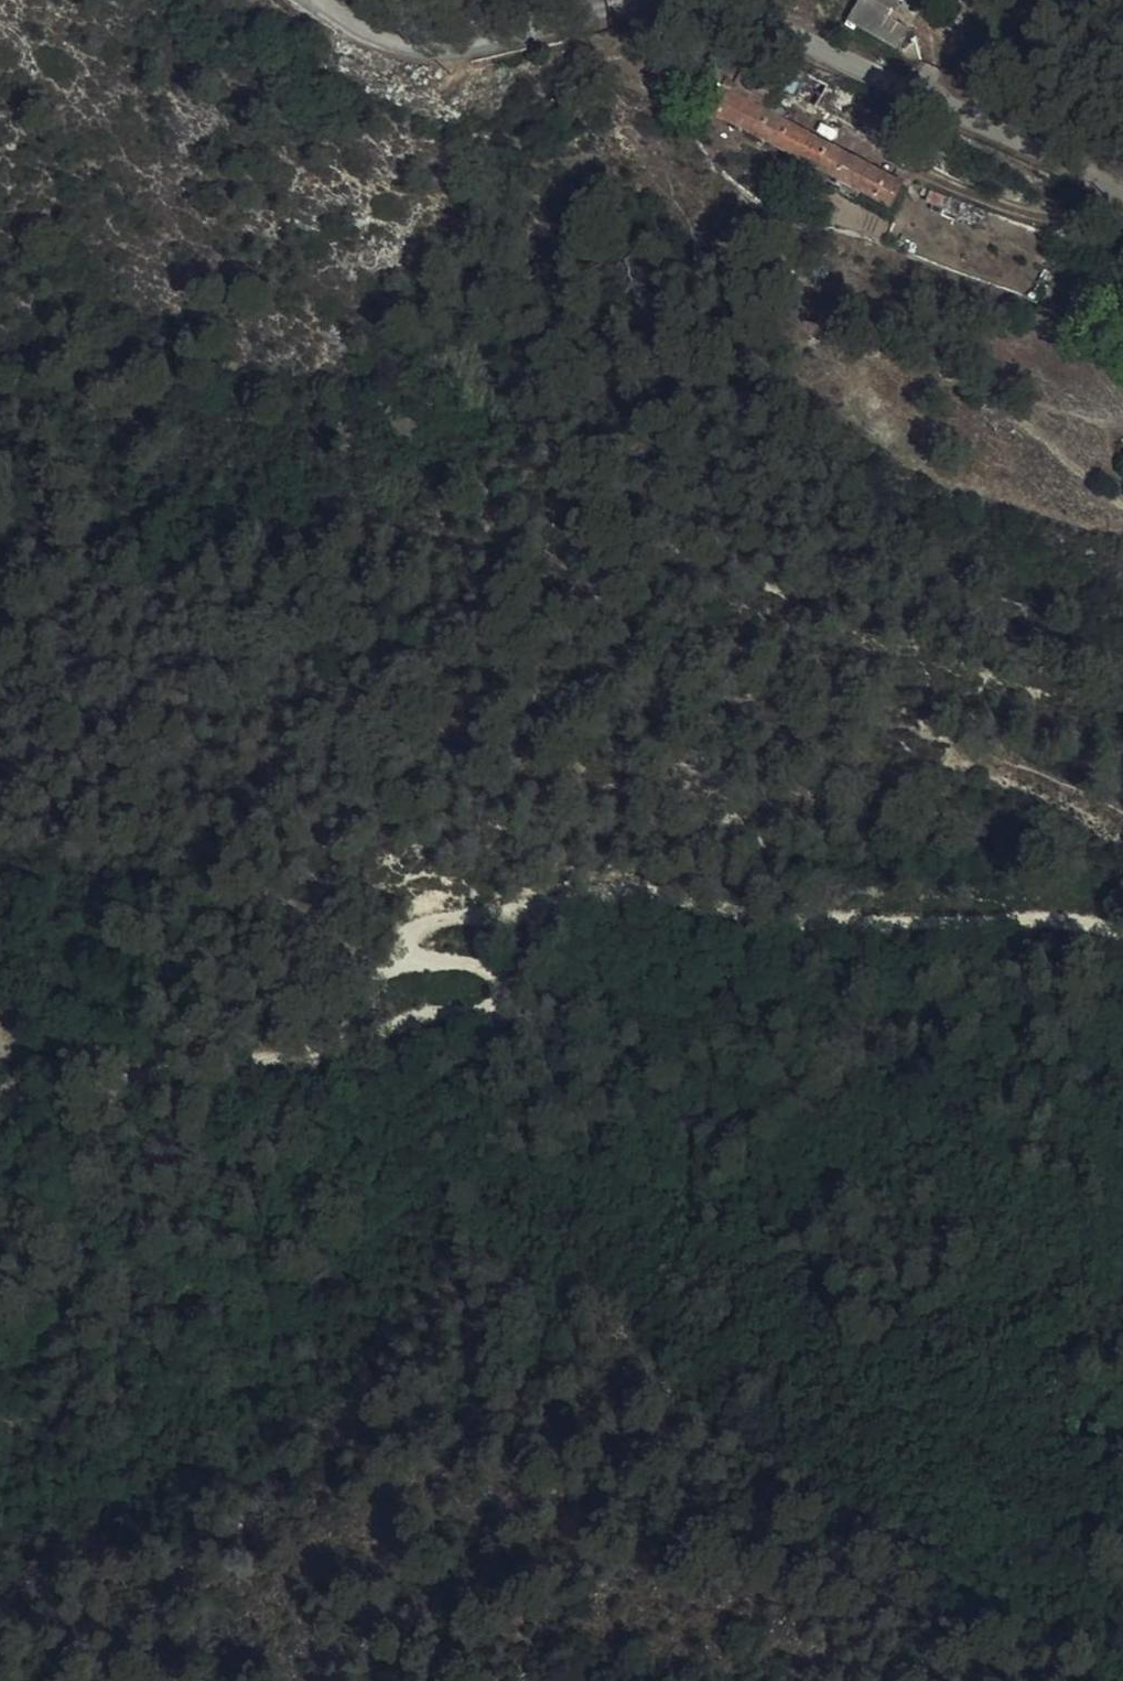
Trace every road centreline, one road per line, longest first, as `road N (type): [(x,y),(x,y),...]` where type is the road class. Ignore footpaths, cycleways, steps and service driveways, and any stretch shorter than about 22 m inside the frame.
road 1 (track): [(1122,928),(1052,914),(945,923),(764,915),(641,887),(539,901),(419,925),(401,943),(416,962),(485,963),(503,978),(507,994),(489,1007),(436,1008),(327,1049),(69,1090),(0,1091)]
road 2 (unclassified): [(1122,194),(1080,162),(806,38),(689,8)]

